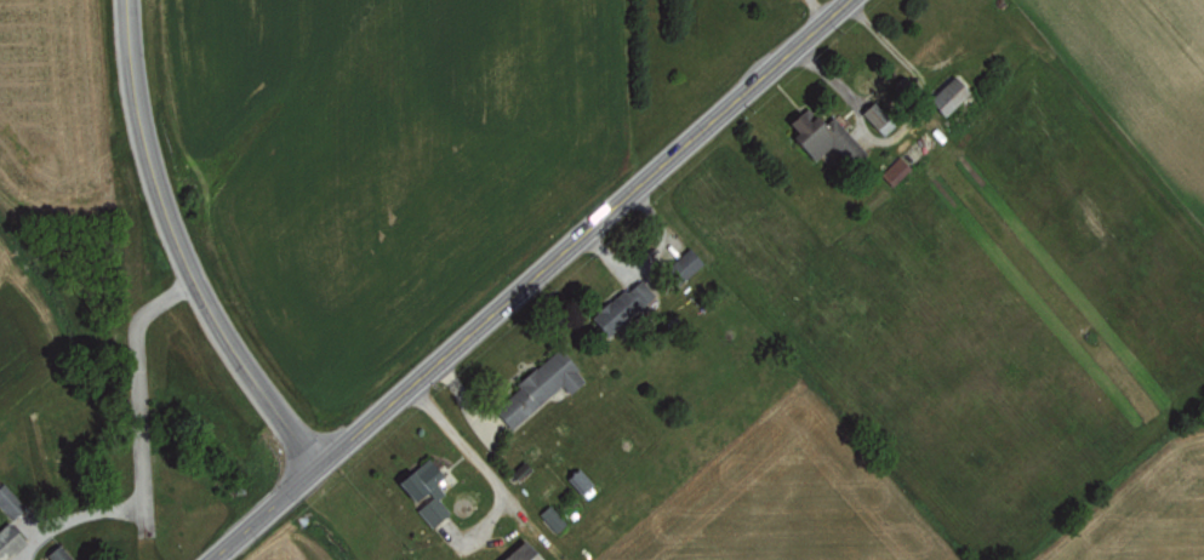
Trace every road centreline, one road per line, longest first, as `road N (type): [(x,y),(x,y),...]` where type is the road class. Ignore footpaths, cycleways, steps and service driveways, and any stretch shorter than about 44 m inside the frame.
road 1 (primary): [(208,559),(853,0)]
road 2 (residential): [(127,0),(144,147),(165,210),(212,307),(326,456)]

